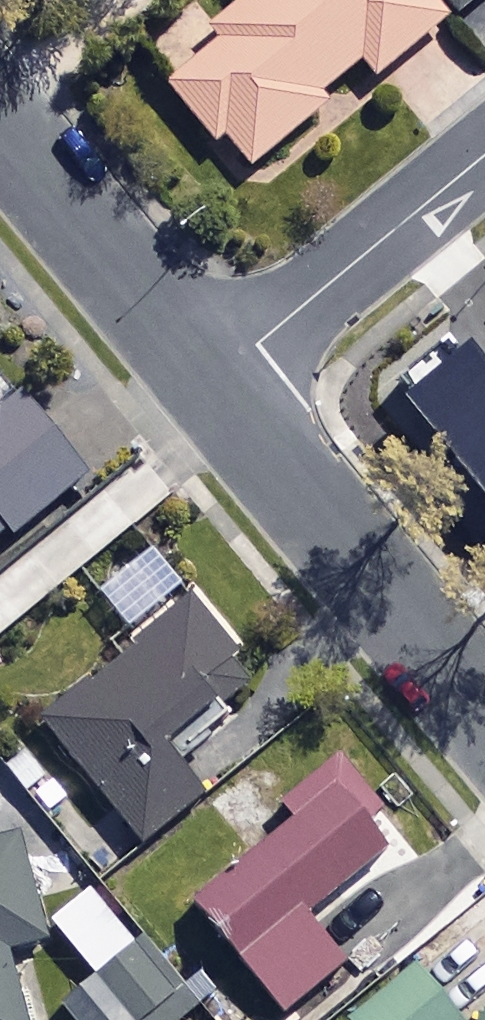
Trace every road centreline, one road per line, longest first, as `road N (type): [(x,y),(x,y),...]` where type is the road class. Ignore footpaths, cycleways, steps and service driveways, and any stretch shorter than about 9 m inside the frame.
road 1 (residential): [(212,383),(484,717)]
road 2 (residential): [(484,154),(212,383)]
road 3 (residential): [(0,128),(212,383)]

